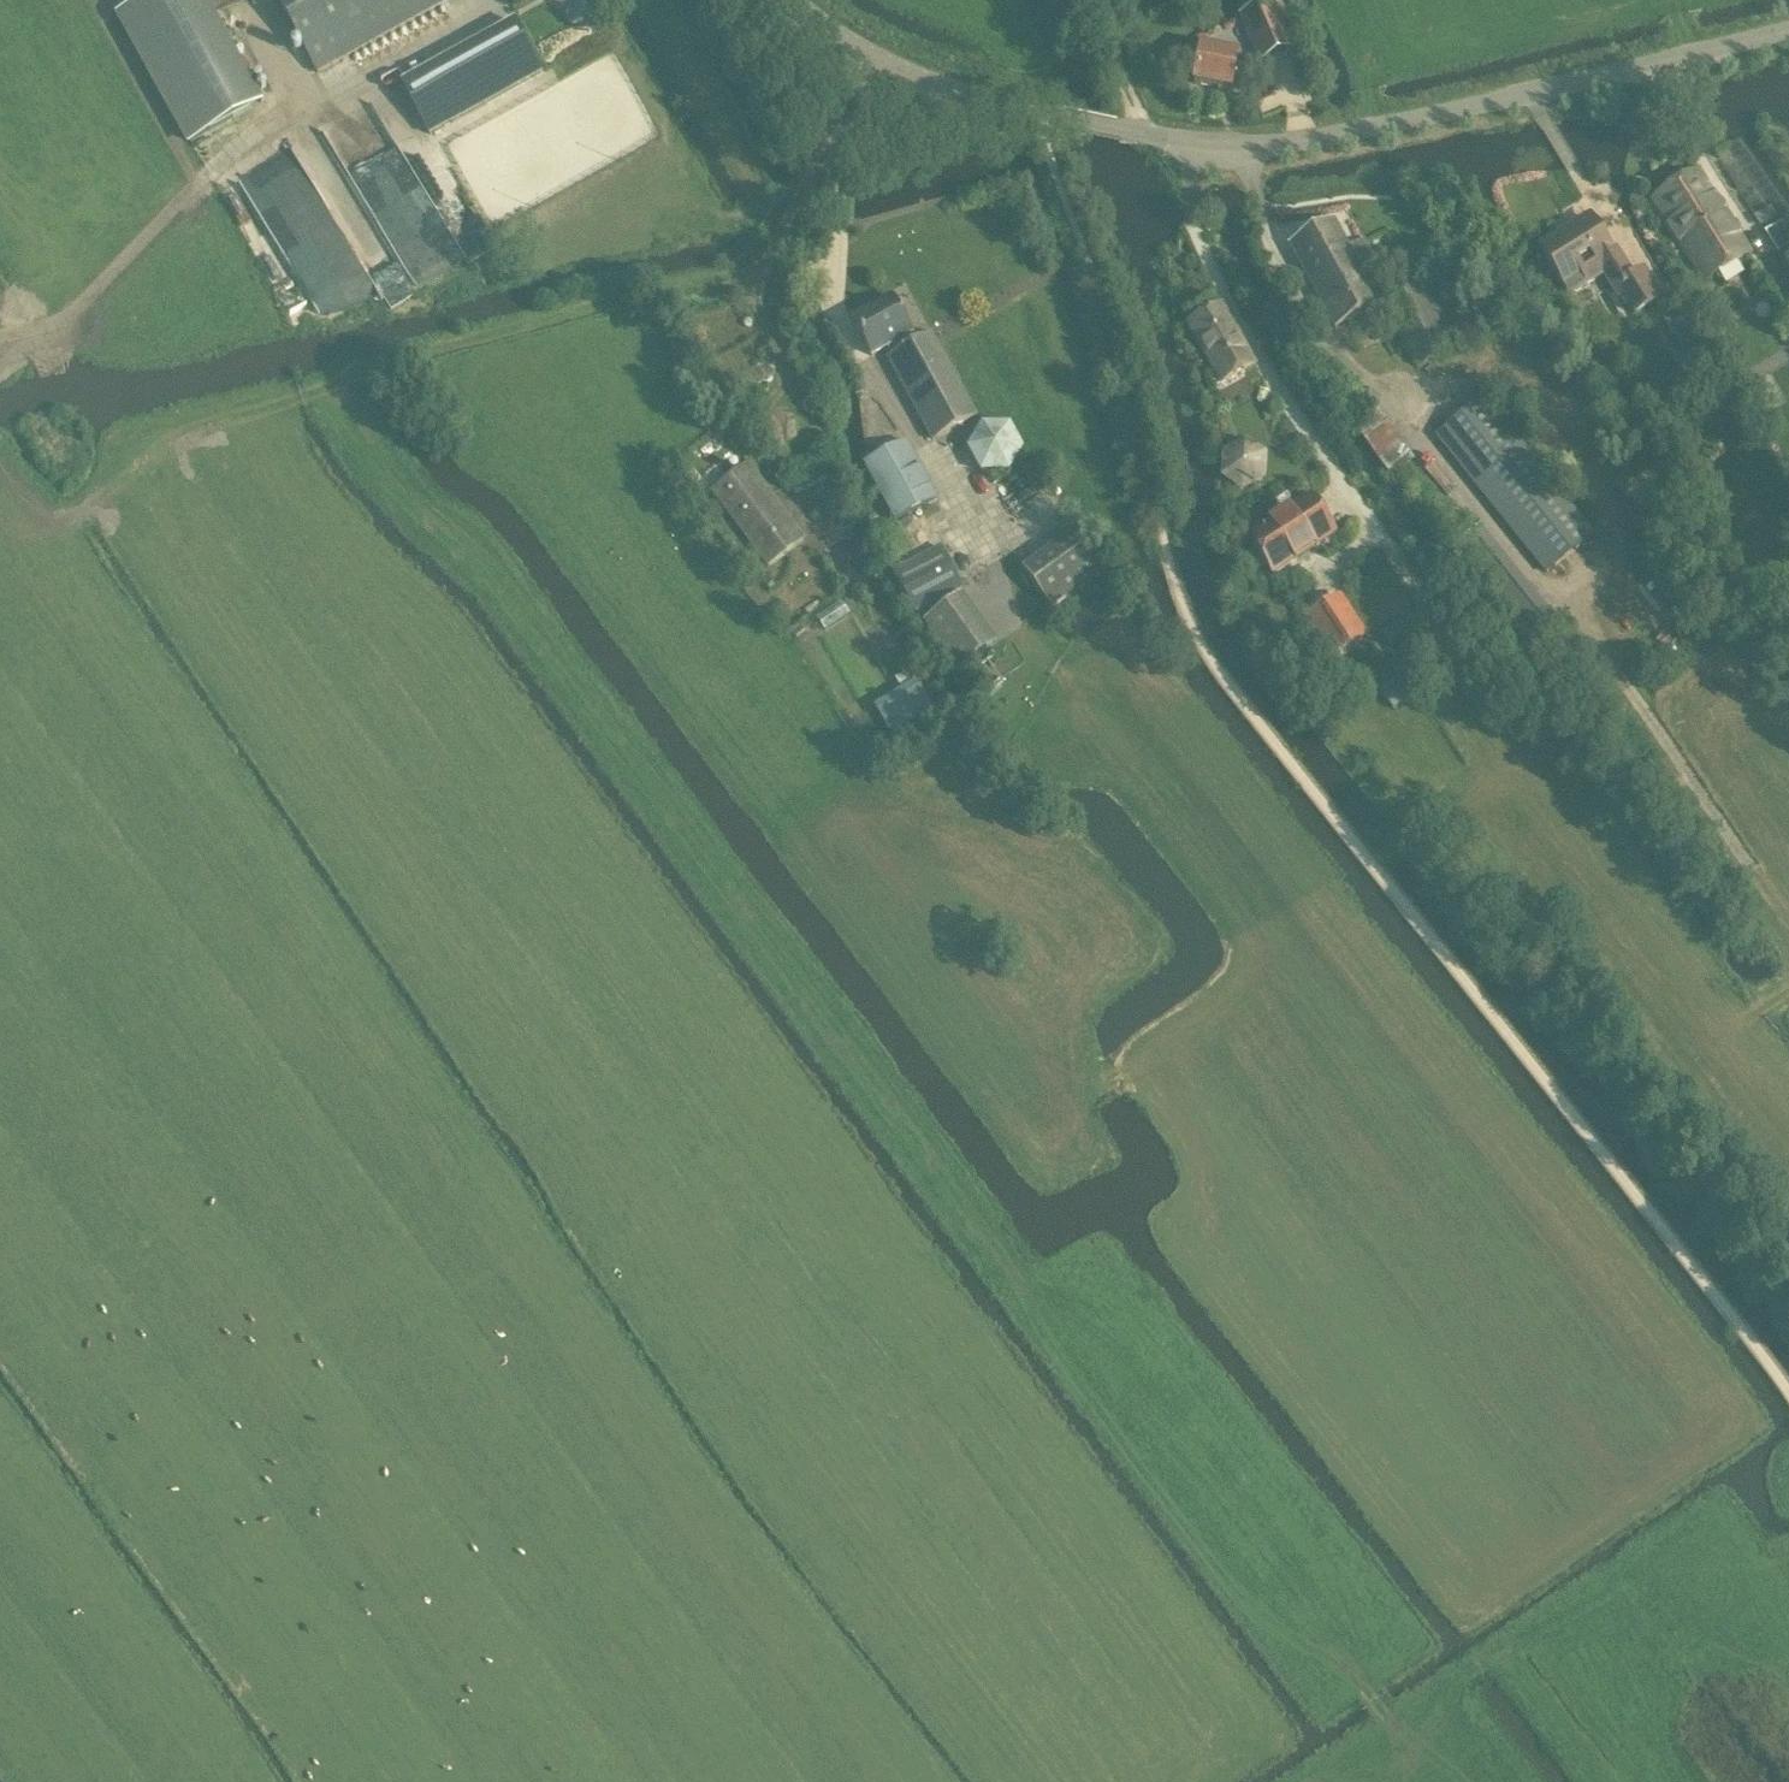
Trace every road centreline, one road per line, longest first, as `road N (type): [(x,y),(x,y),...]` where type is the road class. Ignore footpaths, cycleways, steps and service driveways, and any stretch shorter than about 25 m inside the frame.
road 1 (track): [(69,521),(149,444),(192,423),(642,295),(760,275),(807,180),(850,125),(863,56)]
road 2 (unclassified): [(1122,129),(1208,144),(1333,136),(1788,30)]
road 3 (track): [(0,336),(63,320),(285,111),(480,0)]
road 4 (unclassified): [(1122,129),(893,73),(788,0)]

